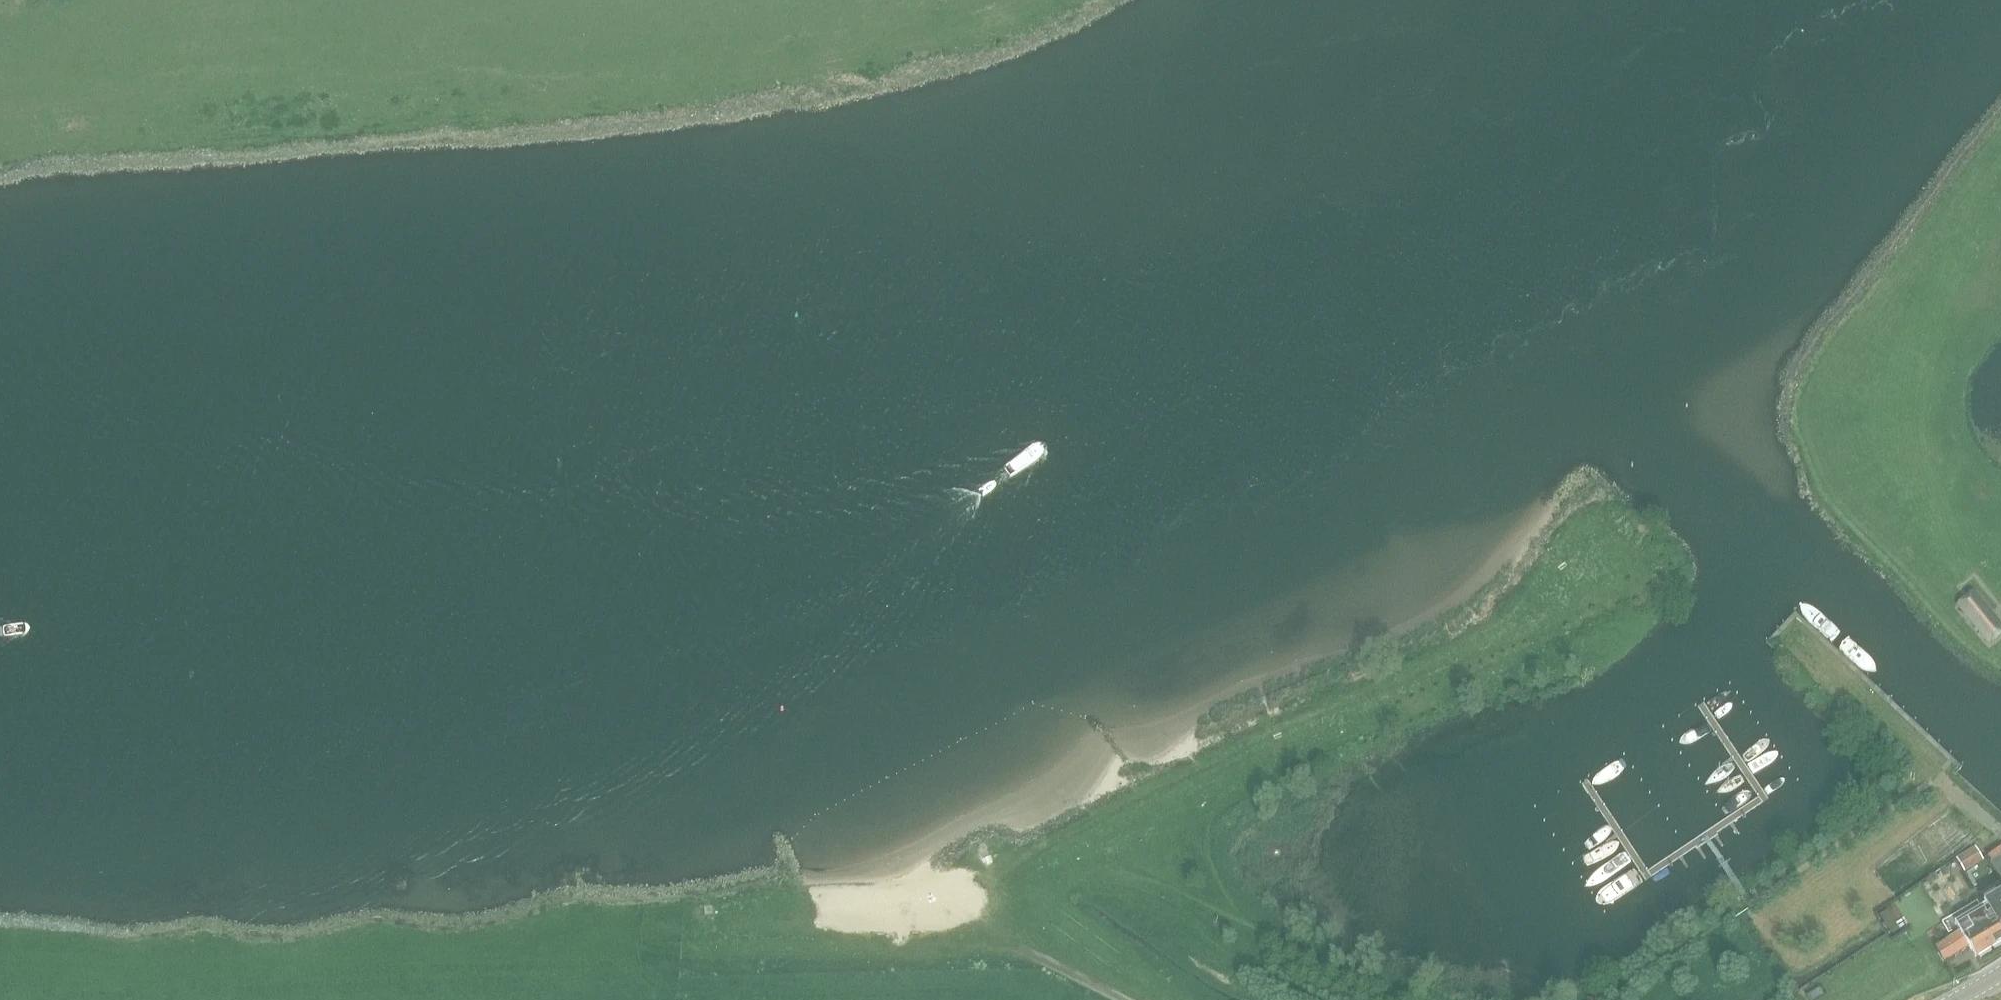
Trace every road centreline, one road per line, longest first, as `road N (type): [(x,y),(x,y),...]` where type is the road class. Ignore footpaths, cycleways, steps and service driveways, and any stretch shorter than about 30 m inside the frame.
road 1 (track): [(1118,999),(1040,961),(982,919),(1025,889),(1070,873),(1124,873),(1170,887),(1415,999)]
road 2 (track): [(1599,999),(1751,903)]

